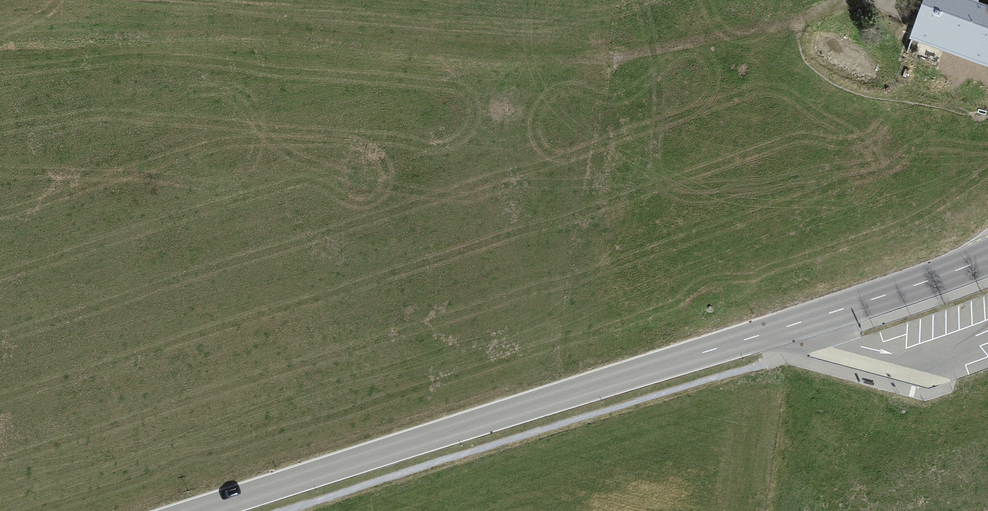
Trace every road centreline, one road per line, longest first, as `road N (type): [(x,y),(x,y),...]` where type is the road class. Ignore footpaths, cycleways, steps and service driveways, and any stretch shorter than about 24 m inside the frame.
road 1 (tertiary): [(987,258),(201,510)]
road 2 (track): [(225,28),(503,56),(606,56),(795,23),(856,0)]

